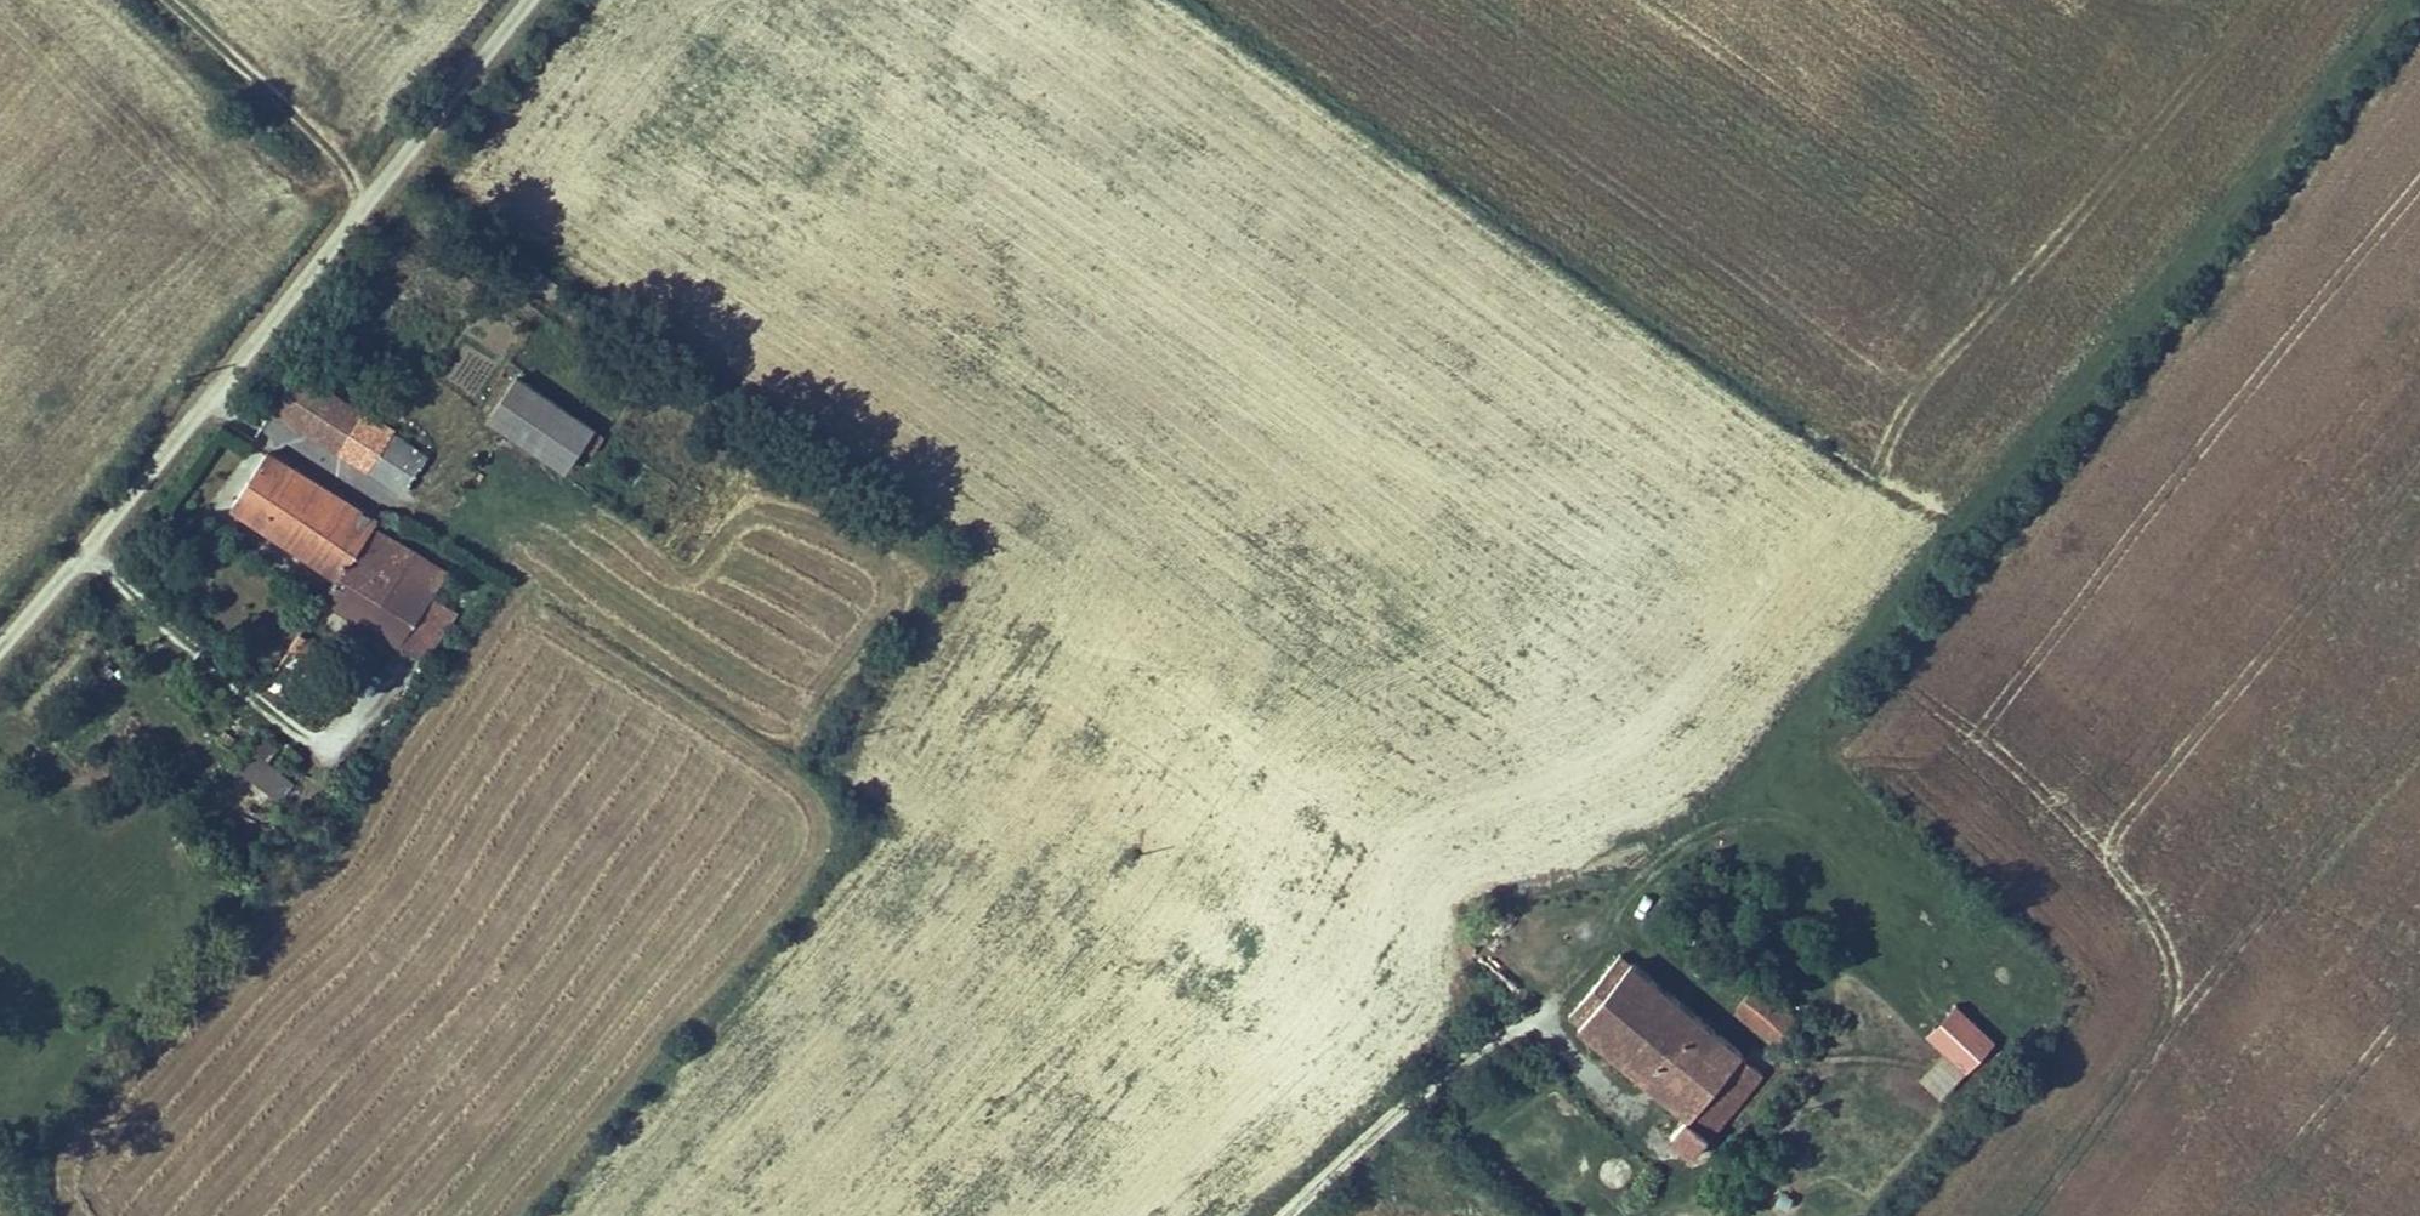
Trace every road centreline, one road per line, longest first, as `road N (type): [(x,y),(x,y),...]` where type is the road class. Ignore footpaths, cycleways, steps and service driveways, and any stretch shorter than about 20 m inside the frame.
road 1 (track): [(1535,1024),(1855,660),(2408,0)]
road 2 (unclassified): [(529,0),(0,645)]

